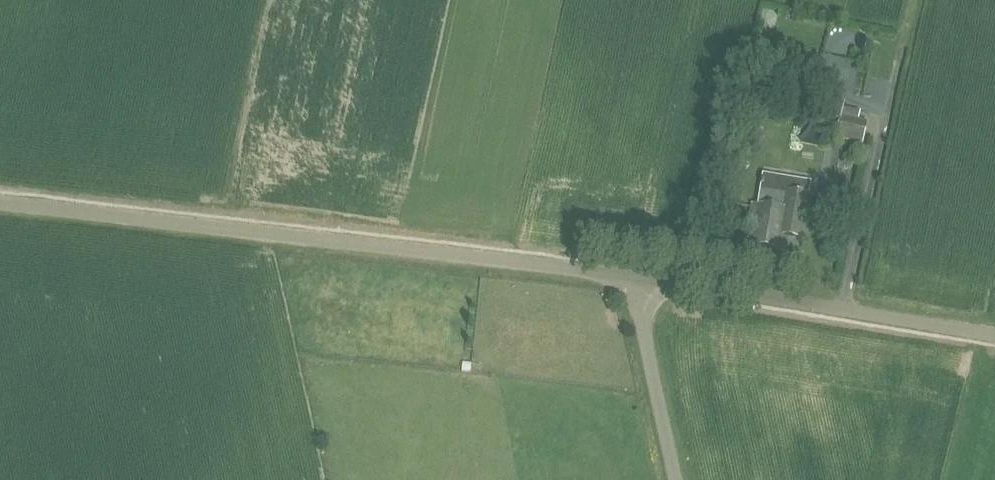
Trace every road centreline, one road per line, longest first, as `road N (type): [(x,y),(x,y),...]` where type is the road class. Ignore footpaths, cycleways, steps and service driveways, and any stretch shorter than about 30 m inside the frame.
road 1 (unclassified): [(645,281),(0,205)]
road 2 (unclassified): [(846,312),(914,0)]
road 3 (unclassified): [(846,312),(645,281)]
road 4 (unclassified): [(678,479),(643,314),(645,281)]
road 5 (unclassified): [(994,336),(846,312)]

